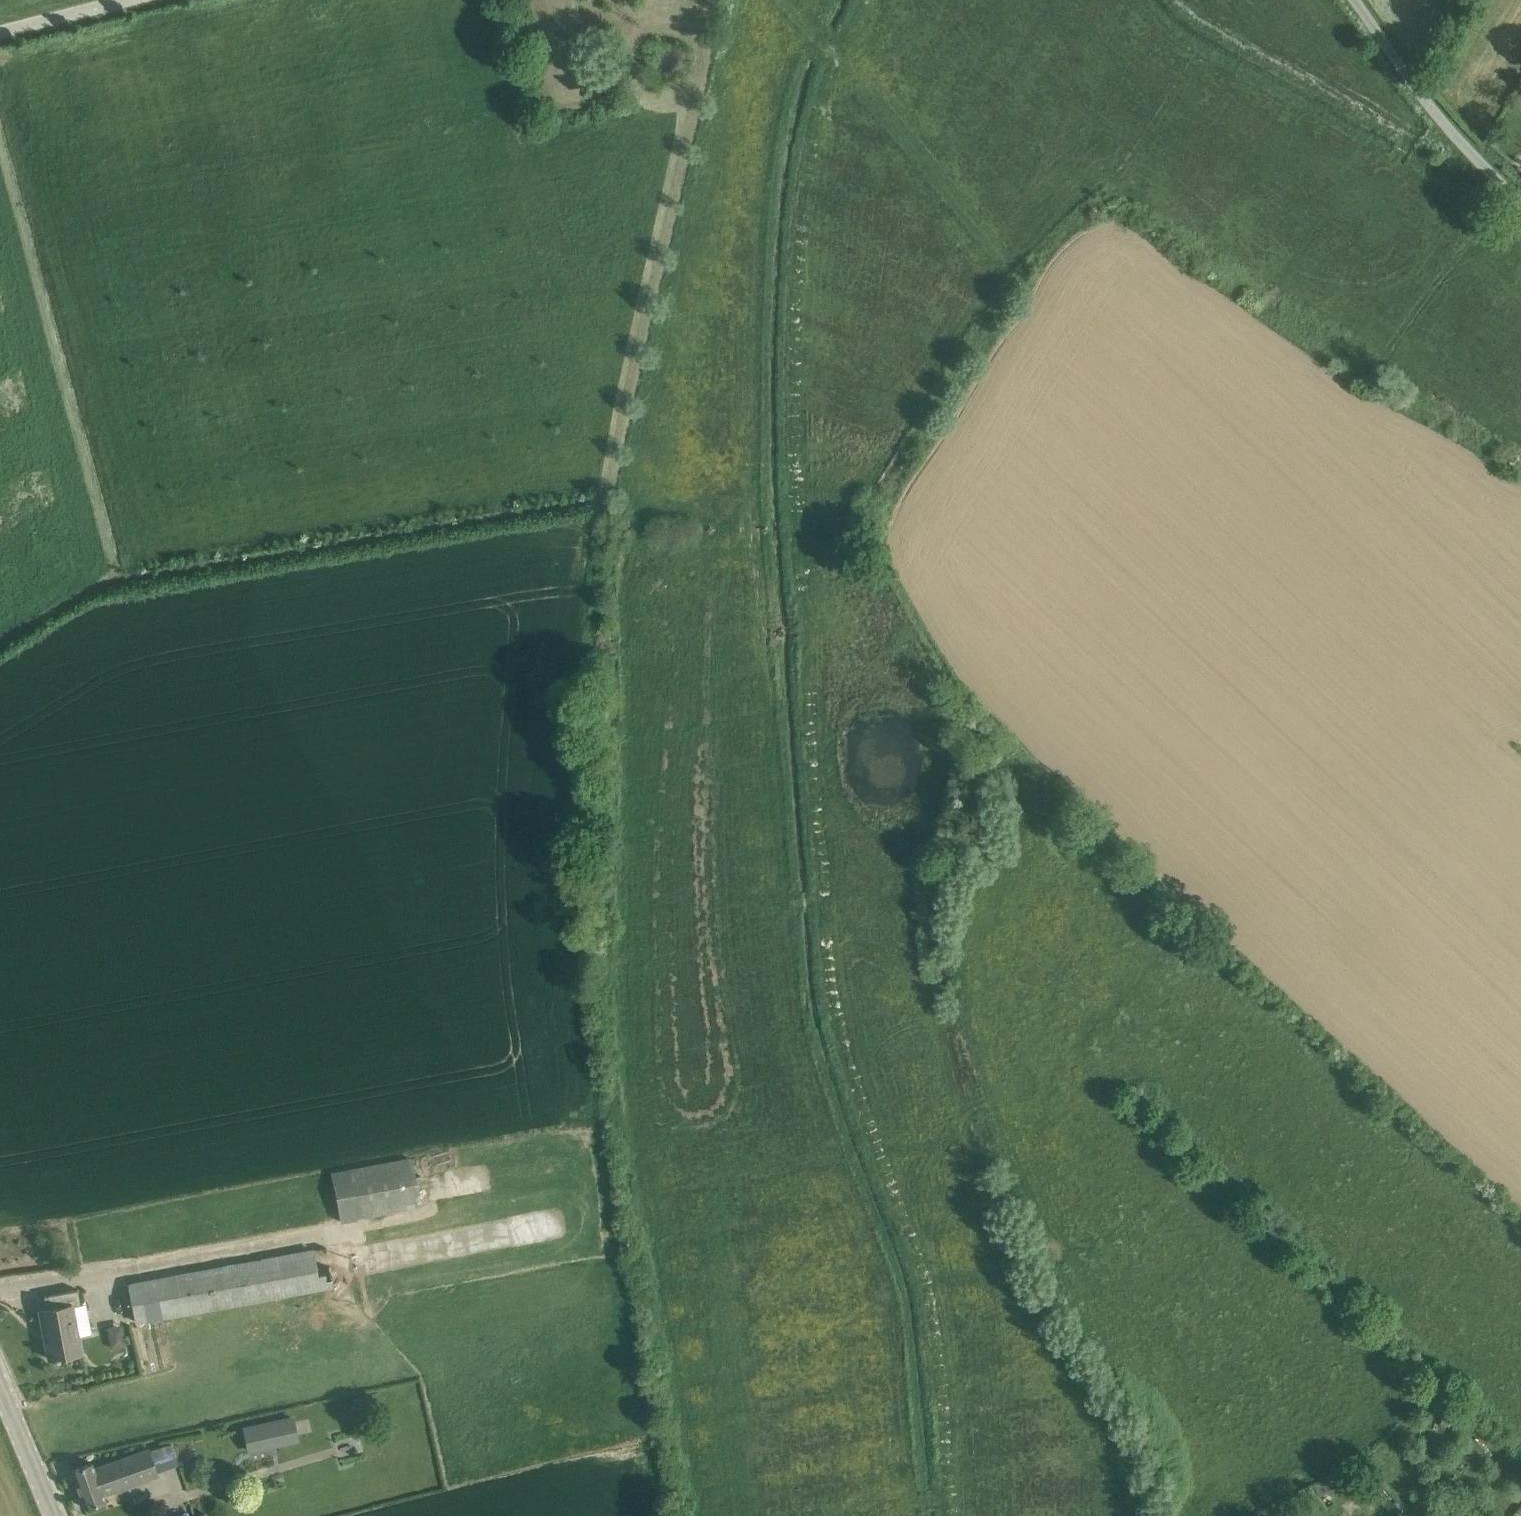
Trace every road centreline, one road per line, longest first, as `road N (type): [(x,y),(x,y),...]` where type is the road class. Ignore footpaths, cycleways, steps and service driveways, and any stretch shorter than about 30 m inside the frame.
road 1 (unclassified): [(1520,197),(1421,95),(1357,0)]
road 2 (tertiary): [(59,1515),(0,1384)]
road 3 (unclassified): [(0,34),(137,0)]

